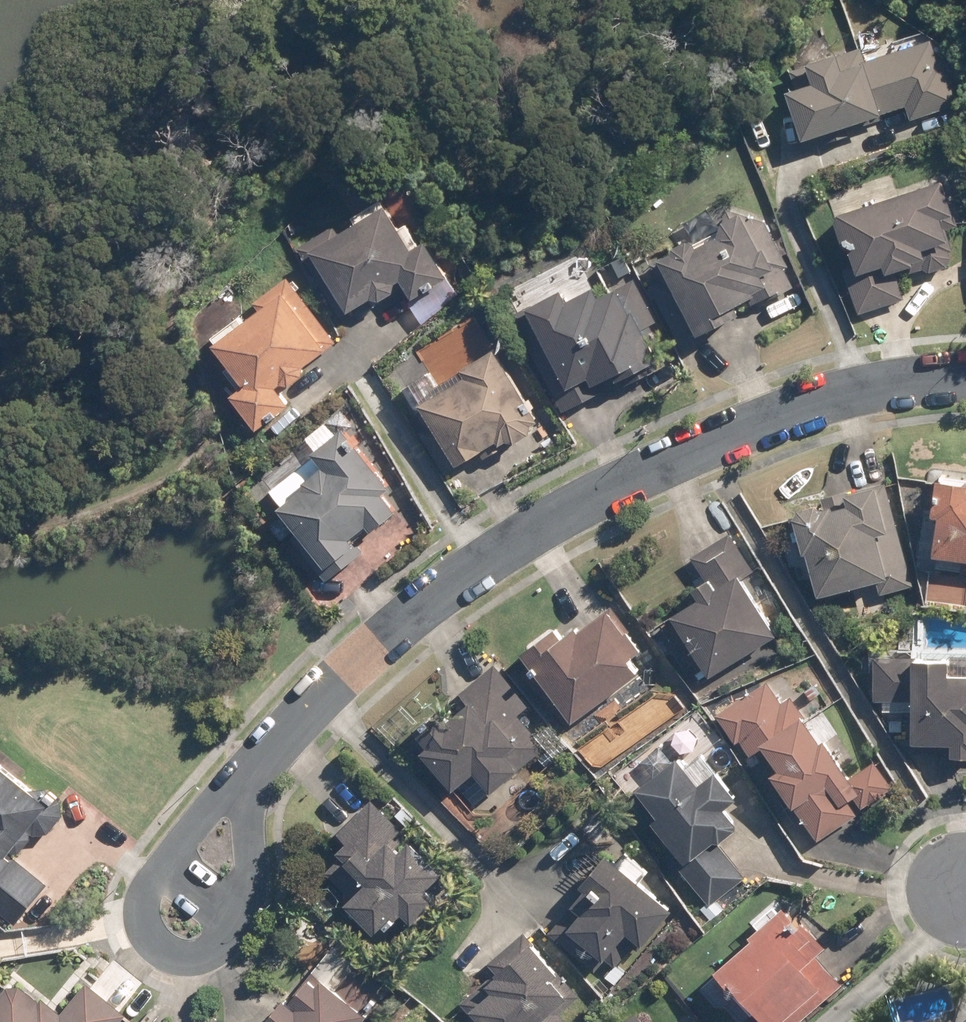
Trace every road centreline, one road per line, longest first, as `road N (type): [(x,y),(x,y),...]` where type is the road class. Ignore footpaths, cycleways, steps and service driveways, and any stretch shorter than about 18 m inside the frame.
road 1 (residential): [(263,757),(349,669),(457,585),(649,467),(868,387),(965,378)]
road 2 (residential): [(205,955),(169,952),(153,937),(150,894),(193,830),(263,757)]
road 3 (residential): [(263,757),(251,892),(236,932),(205,955)]

